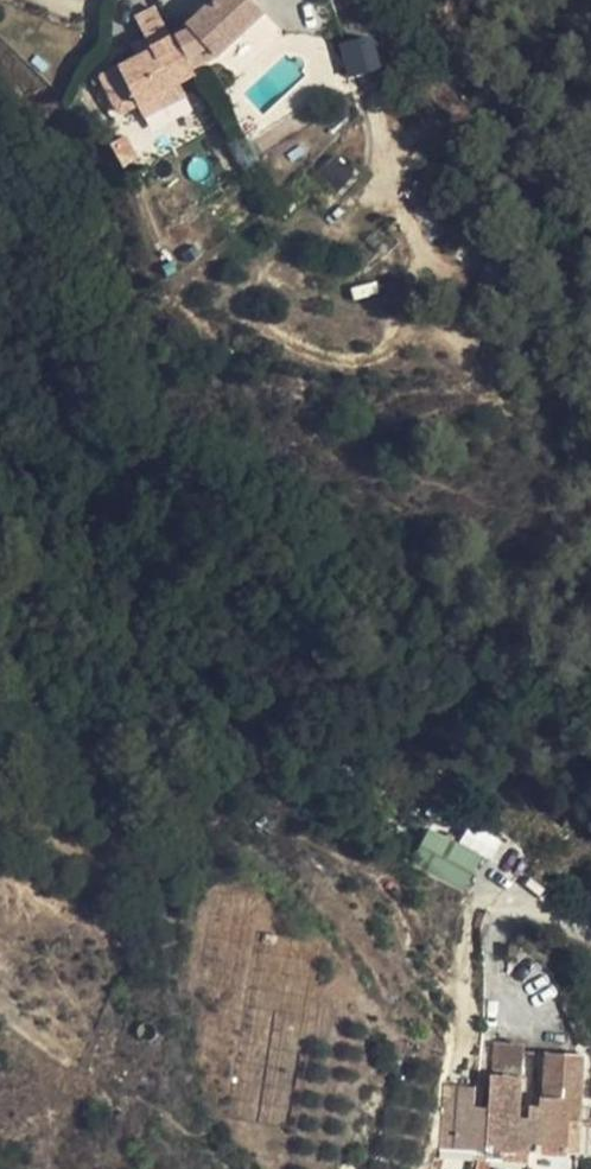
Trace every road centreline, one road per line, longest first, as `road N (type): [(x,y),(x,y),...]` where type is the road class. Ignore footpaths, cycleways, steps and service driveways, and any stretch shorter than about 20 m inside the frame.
road 1 (residential): [(590,937),(553,919),(520,917),(496,937),(499,1018)]

